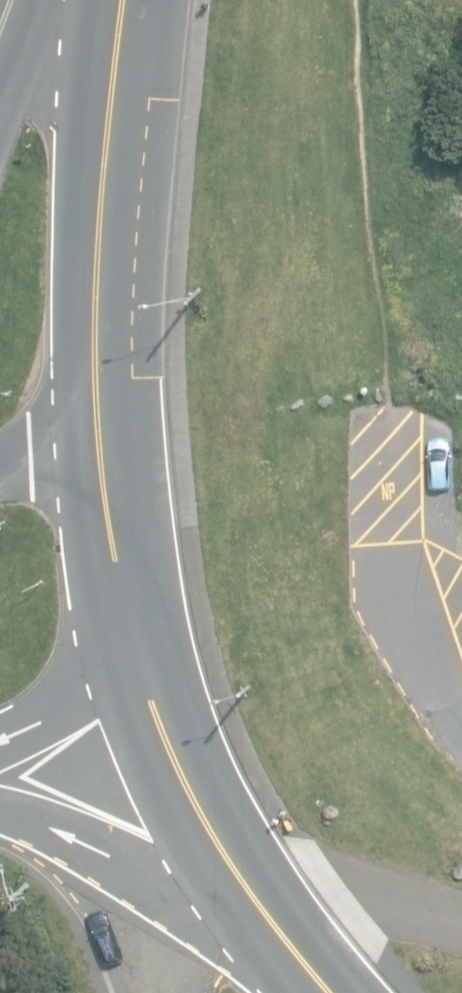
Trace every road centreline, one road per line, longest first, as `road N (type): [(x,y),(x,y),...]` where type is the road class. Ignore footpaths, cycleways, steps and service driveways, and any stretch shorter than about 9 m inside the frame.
road 1 (secondary): [(127,0),(102,246),(105,453)]
road 2 (secondary): [(128,600),(136,656),(196,800),(265,912)]
road 3 (unclassified): [(265,912),(122,862),(0,805)]
road 4 (residential): [(128,600),(64,684),(0,738)]
road 5 (secondary): [(105,453),(128,600)]

